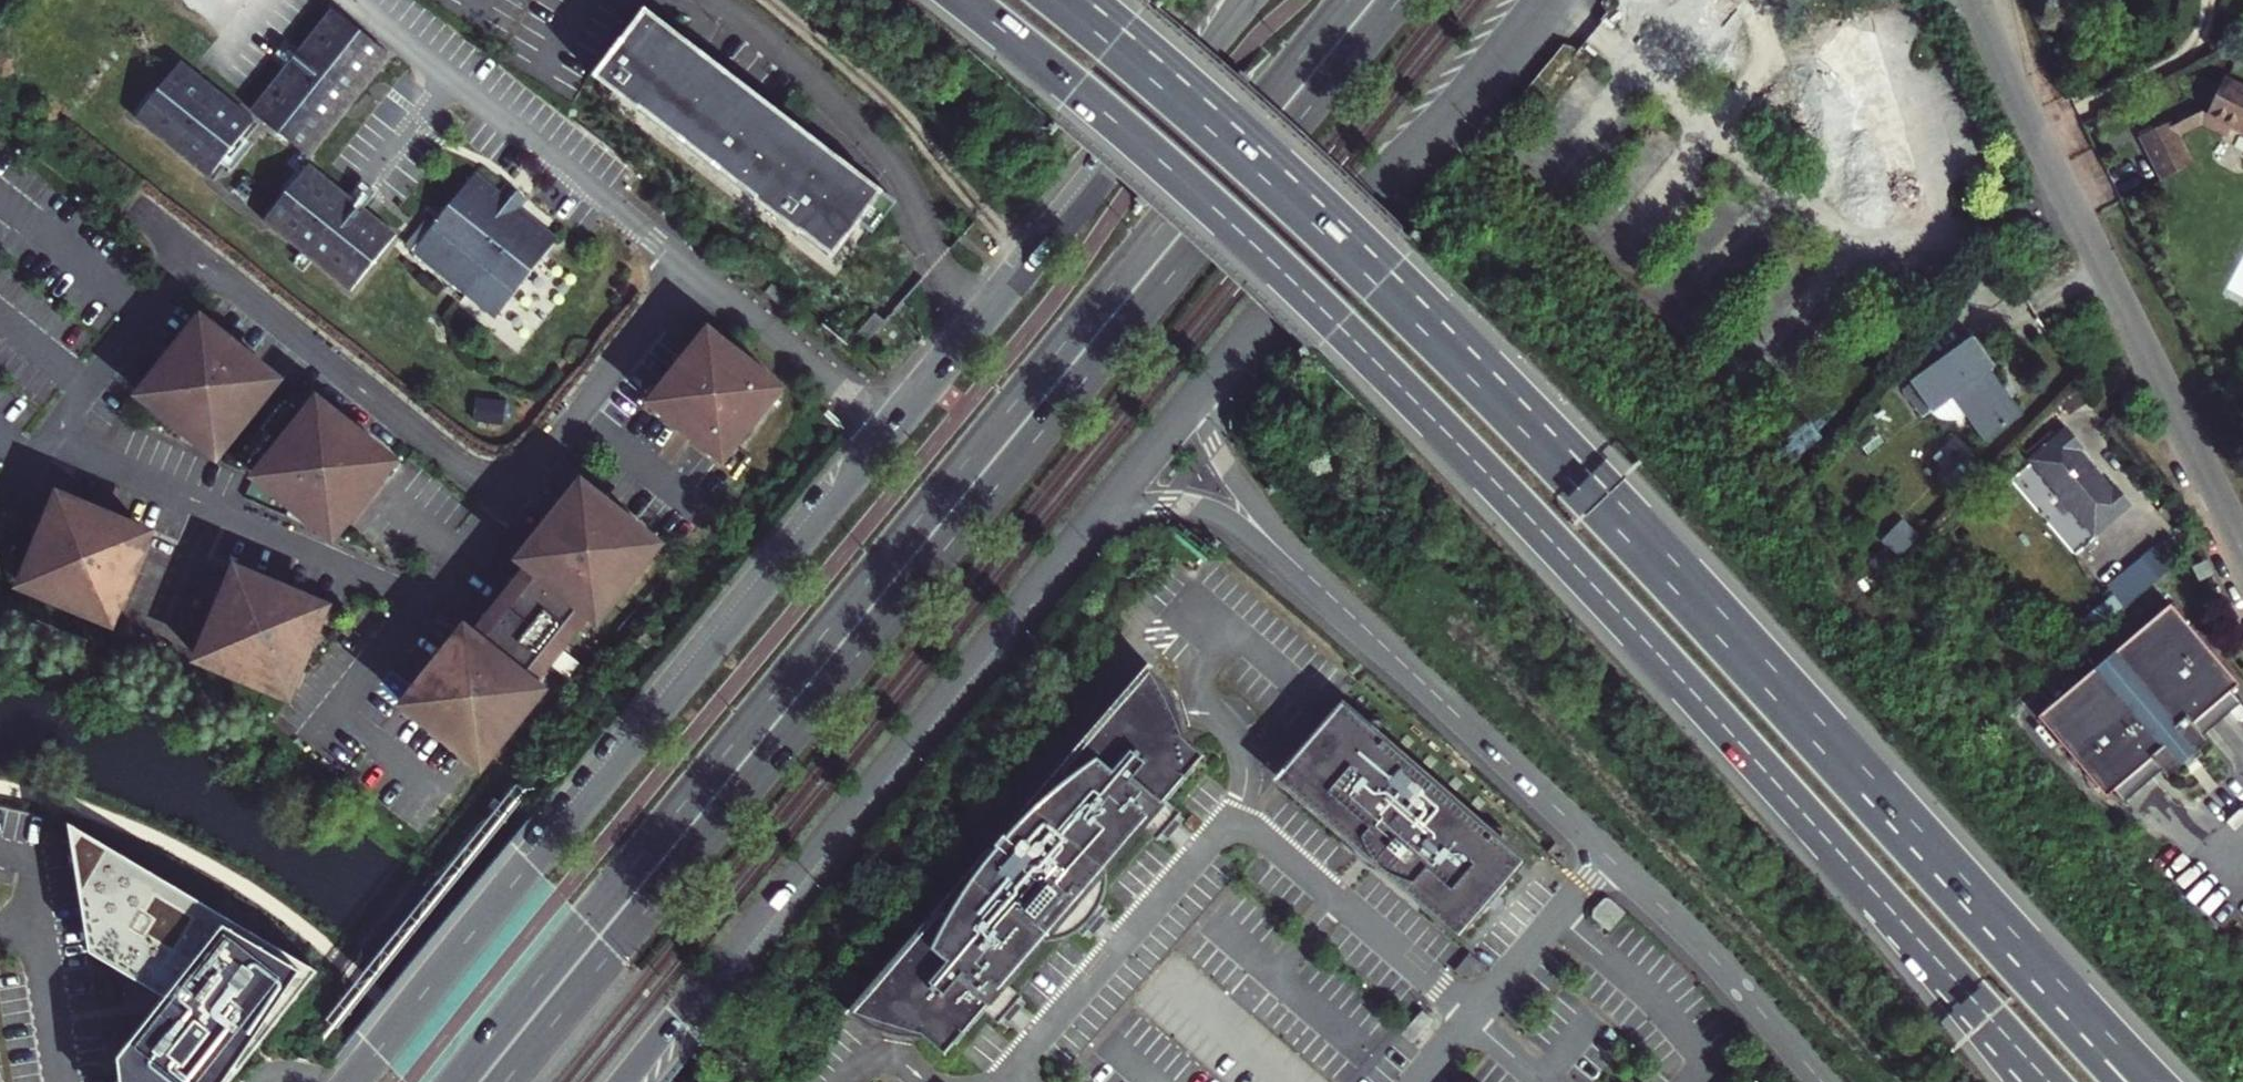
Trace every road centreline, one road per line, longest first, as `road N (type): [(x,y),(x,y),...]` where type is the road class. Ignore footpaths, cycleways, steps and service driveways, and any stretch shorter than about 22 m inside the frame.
road 1 (primary): [(1347,0),(456,1081)]
road 2 (tertiary): [(1246,0),(355,1081)]
road 3 (primary): [(508,1081),(1398,0)]
road 4 (trunk): [(965,0),(1149,150),(1410,397),(1948,972)]
road 5 (trunk): [(1987,918),(1421,314),(1055,0)]
road 6 (unclassified): [(1821,1081),(1665,911),(1269,538)]
road 7 (tertiary): [(621,1081),(1093,515)]
road 8 (tertiary): [(2242,549),(2027,121),(1978,0)]
road 9 (tertiary): [(1206,380),(1551,0)]
road 10 (trunk): [(2147,1081),(1987,918)]
road 11 (trunk): [(2115,1081),(1987,918)]
road 12 (unclassified): [(1093,515),(1141,503),(1194,506),(1269,538)]
road 13 (tertiary): [(1093,515),(1206,380)]
road 14 (unclassified): [(1269,538),(1213,441),(1206,380)]
road 15 (trunk): [(1948,972),(2051,1081)]
road 16 (trunk): [(1948,972),(2026,1081)]

